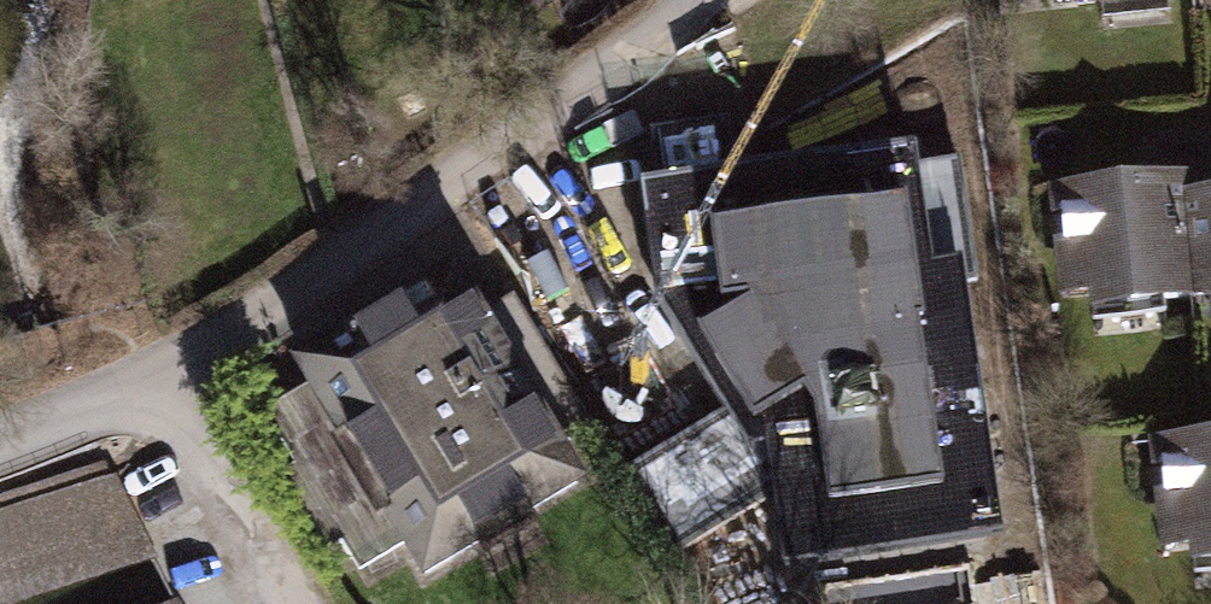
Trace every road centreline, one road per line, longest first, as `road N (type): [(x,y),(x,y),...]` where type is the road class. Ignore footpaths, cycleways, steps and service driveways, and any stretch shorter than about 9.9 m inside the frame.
road 1 (residential): [(165,403),(700,0)]
road 2 (residential): [(165,403),(276,603)]
road 3 (residential): [(0,465),(165,403)]

